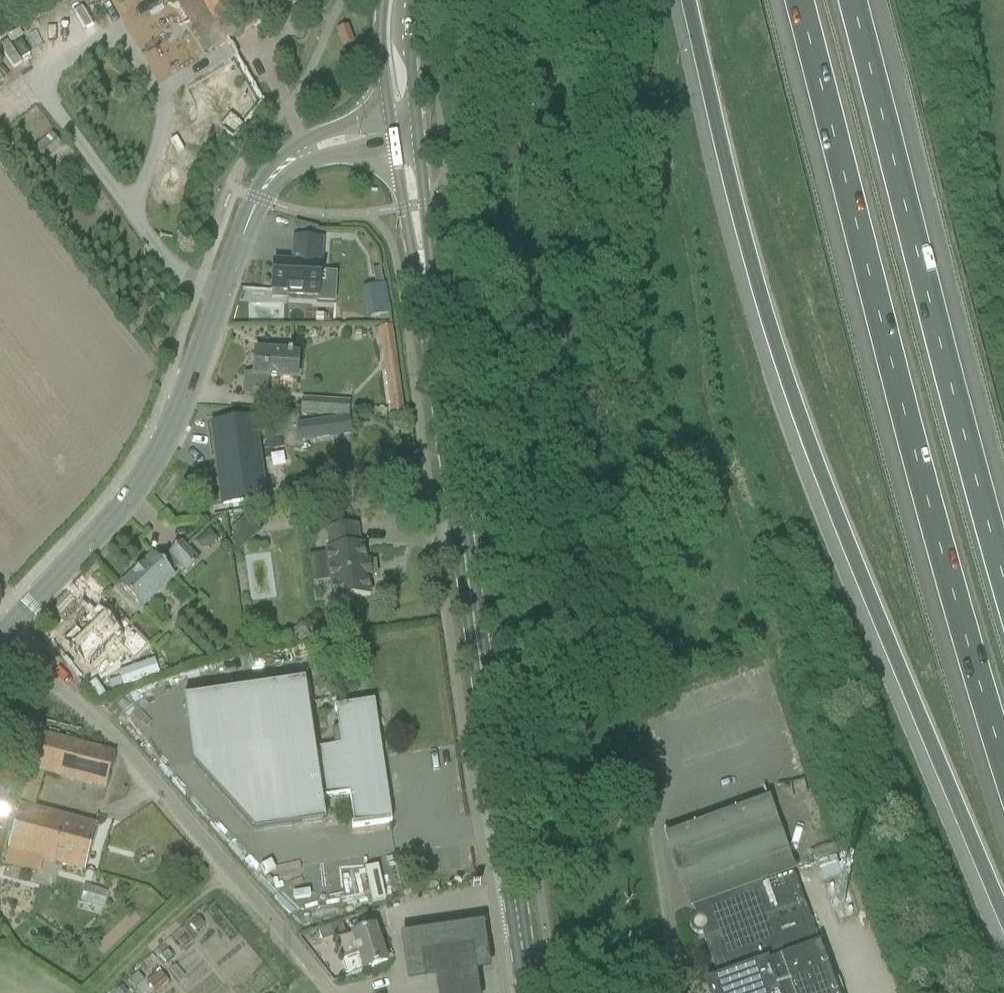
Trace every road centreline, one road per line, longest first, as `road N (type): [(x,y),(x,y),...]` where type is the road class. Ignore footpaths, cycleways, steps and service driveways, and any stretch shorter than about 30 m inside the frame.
road 1 (motorway): [(688,0),(731,187),(793,393),(1003,916)]
road 2 (secondary): [(529,992),(404,126)]
road 3 (motorway): [(797,0),(1003,762)]
road 4 (unclassified): [(4,639),(123,518),(154,473),(276,169),(306,151),(404,126)]
road 5 (motorway): [(1003,578),(850,0)]
road 6 (unclassified): [(334,992),(113,735),(4,639)]
road 7 (secondary): [(404,126),(401,0)]

